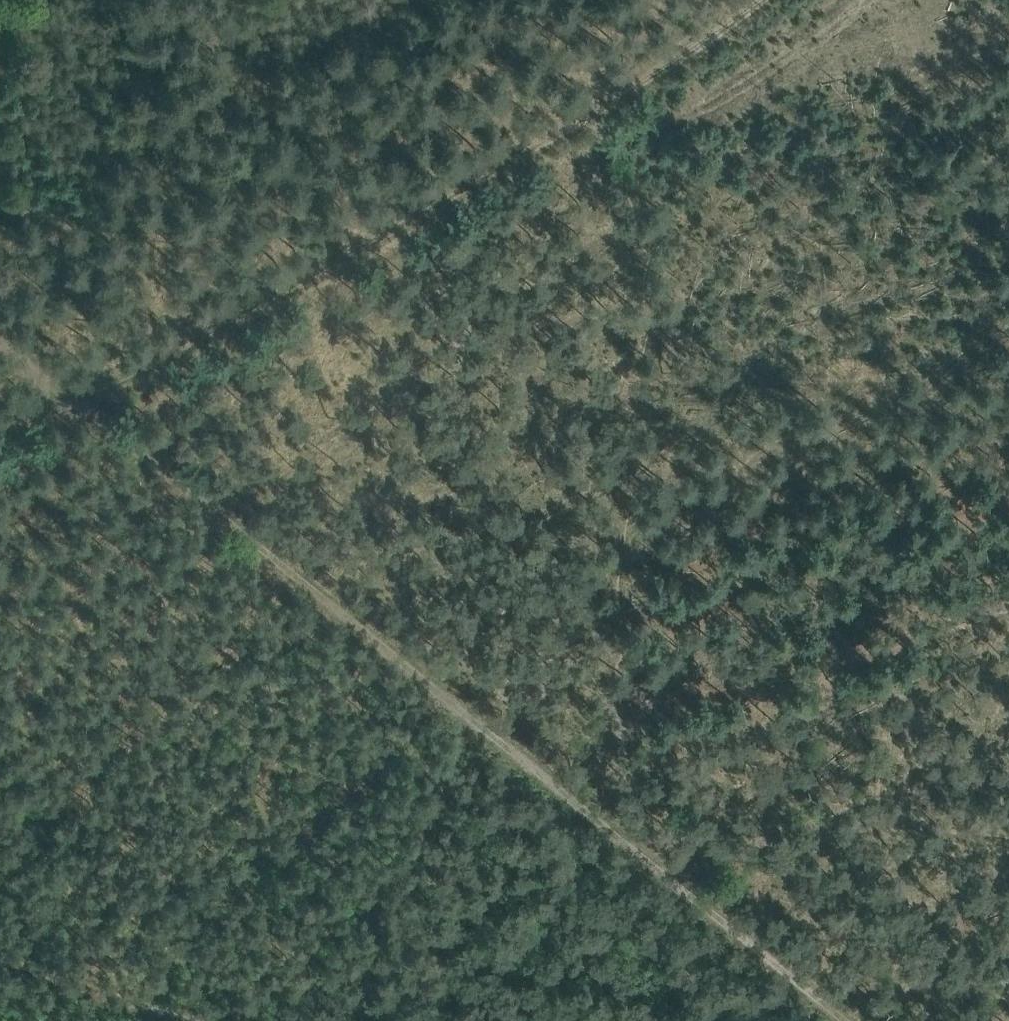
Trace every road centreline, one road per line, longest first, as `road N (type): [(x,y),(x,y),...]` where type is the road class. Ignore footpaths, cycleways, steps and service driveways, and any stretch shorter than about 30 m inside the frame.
road 1 (track): [(841,1020),(0,353)]

